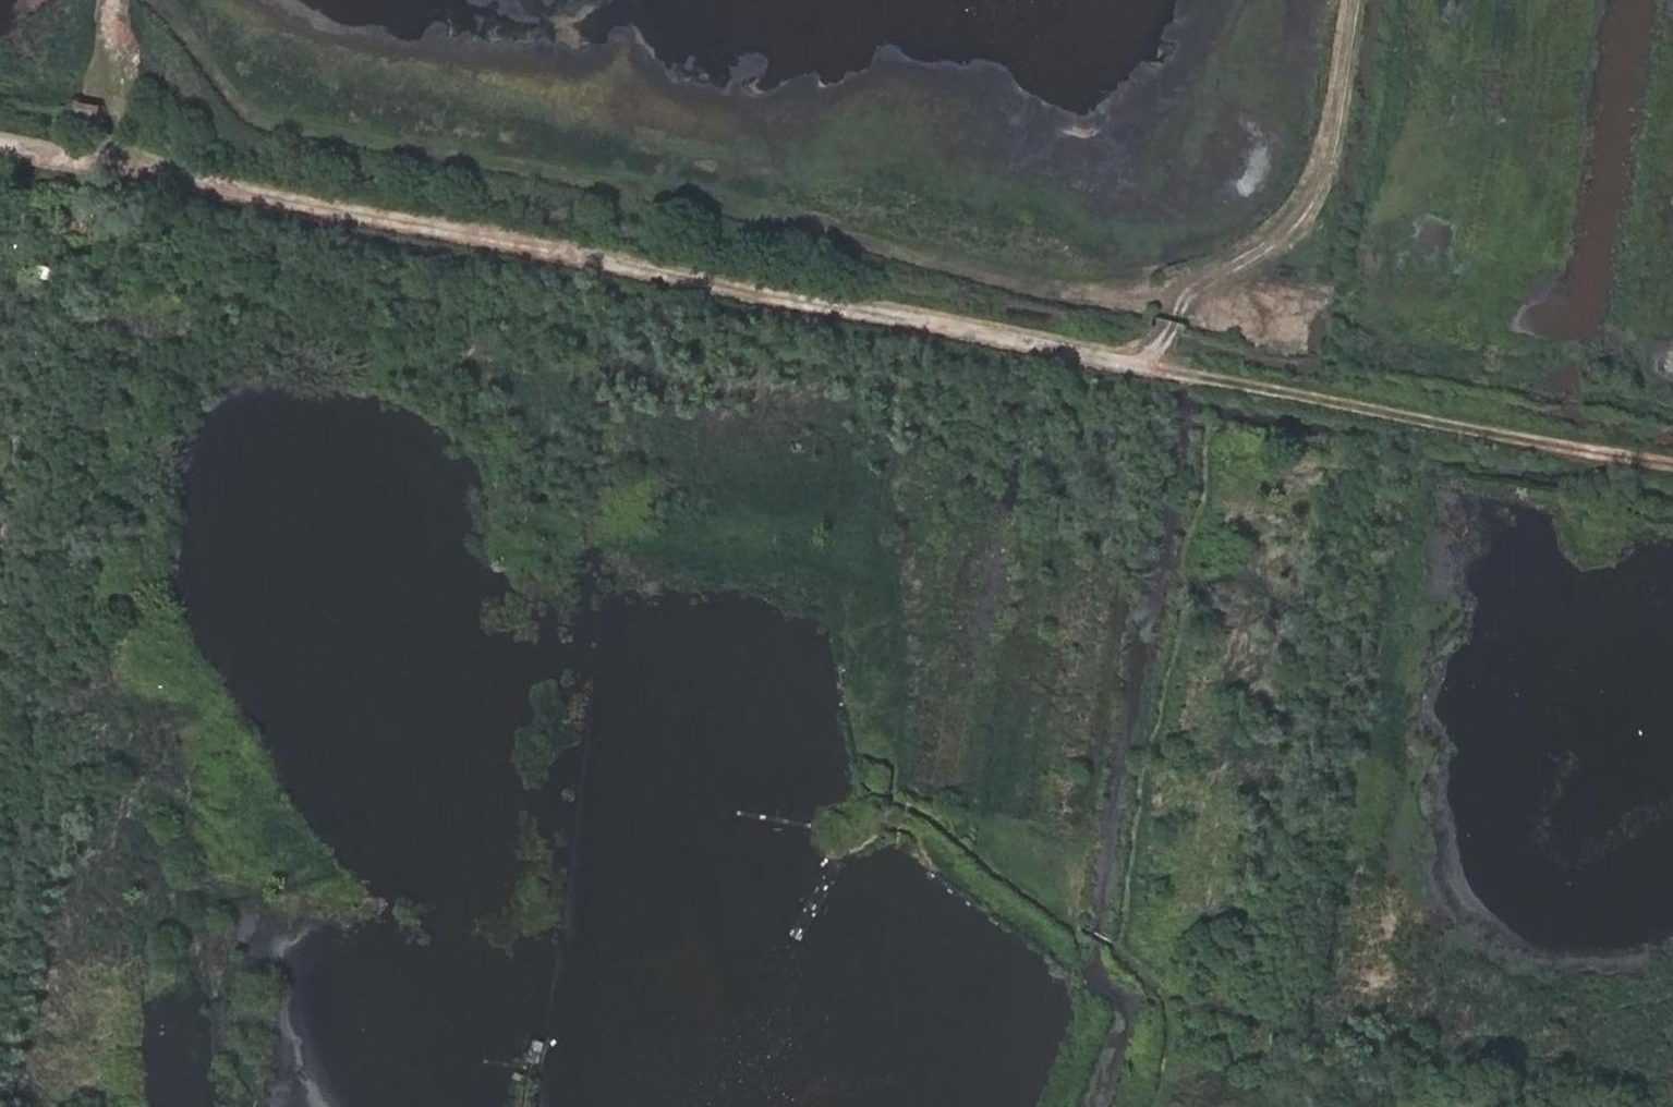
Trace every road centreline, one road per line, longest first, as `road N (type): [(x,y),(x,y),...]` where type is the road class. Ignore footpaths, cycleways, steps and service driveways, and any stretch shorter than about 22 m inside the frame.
road 1 (track): [(0,146),(1672,468)]

